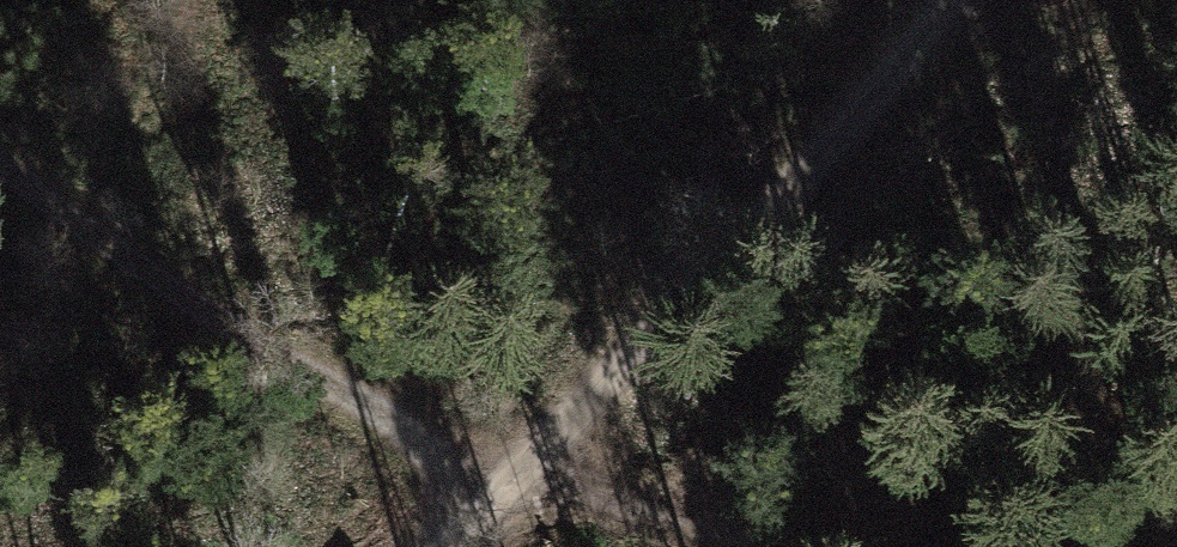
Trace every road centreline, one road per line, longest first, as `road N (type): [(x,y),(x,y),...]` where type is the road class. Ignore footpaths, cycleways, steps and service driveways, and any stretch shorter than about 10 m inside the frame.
road 1 (track): [(0,146),(314,405),(735,546)]
road 2 (track): [(452,546),(733,256),(942,0)]

